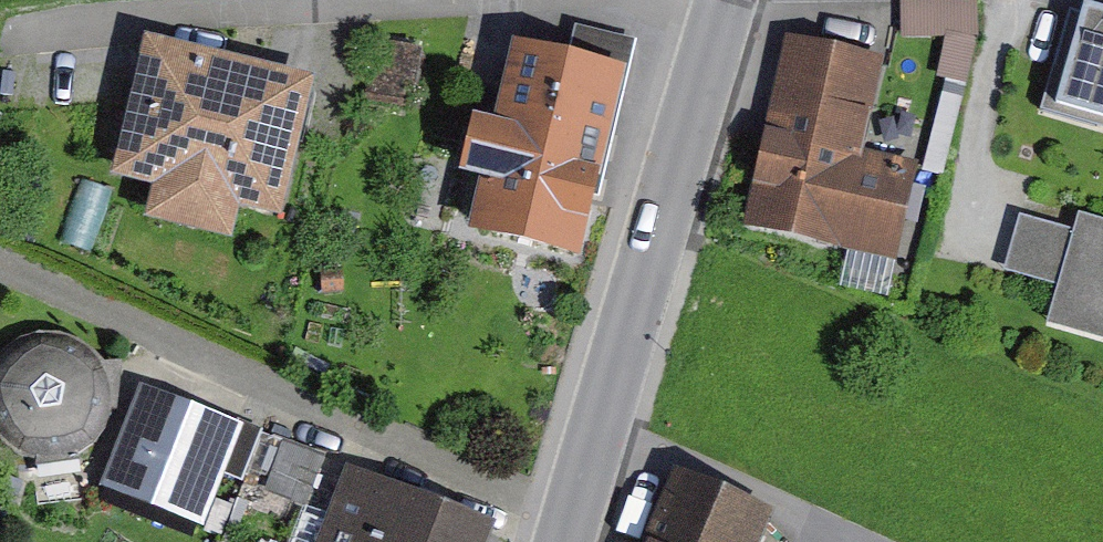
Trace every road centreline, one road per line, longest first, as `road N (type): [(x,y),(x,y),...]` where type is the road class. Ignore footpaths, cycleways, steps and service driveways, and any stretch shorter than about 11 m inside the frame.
road 1 (residential): [(572,541),(737,0)]

